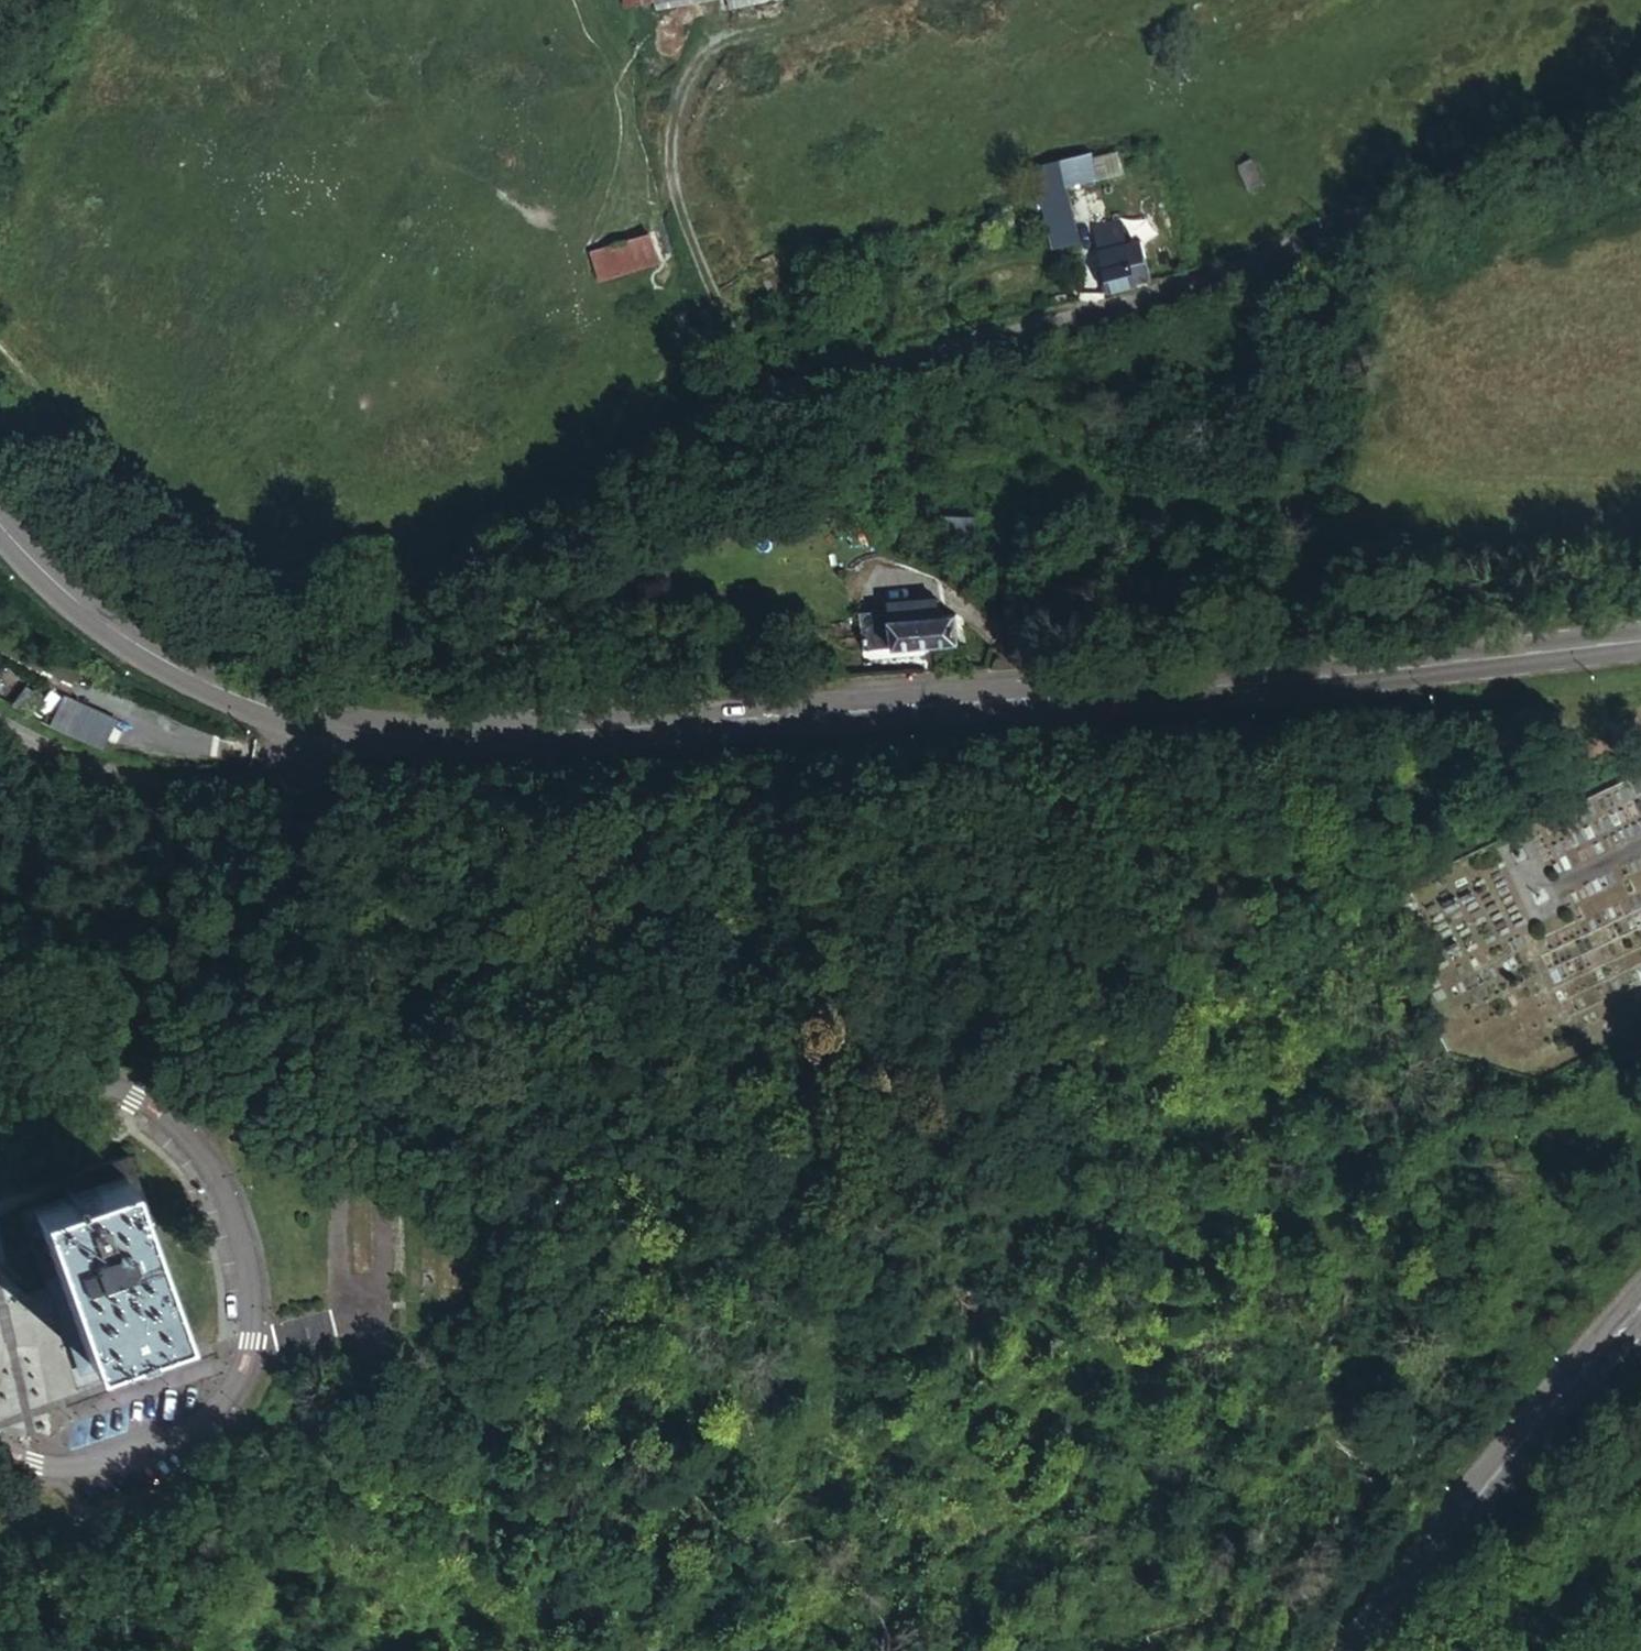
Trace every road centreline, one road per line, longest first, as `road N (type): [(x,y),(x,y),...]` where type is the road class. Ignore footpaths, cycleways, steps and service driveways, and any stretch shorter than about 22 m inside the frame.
road 1 (tertiary): [(1640,639),(513,743),(429,735)]
road 2 (unclassified): [(1640,110),(1584,125),(1276,252),(1065,322),(721,418)]
road 3 (tertiary): [(429,735),(243,701),(143,655),(0,525)]
road 4 (residential): [(429,735),(271,761),(183,787),(0,718)]
road 5 (tertiary): [(1358,1650),(1621,1328)]

